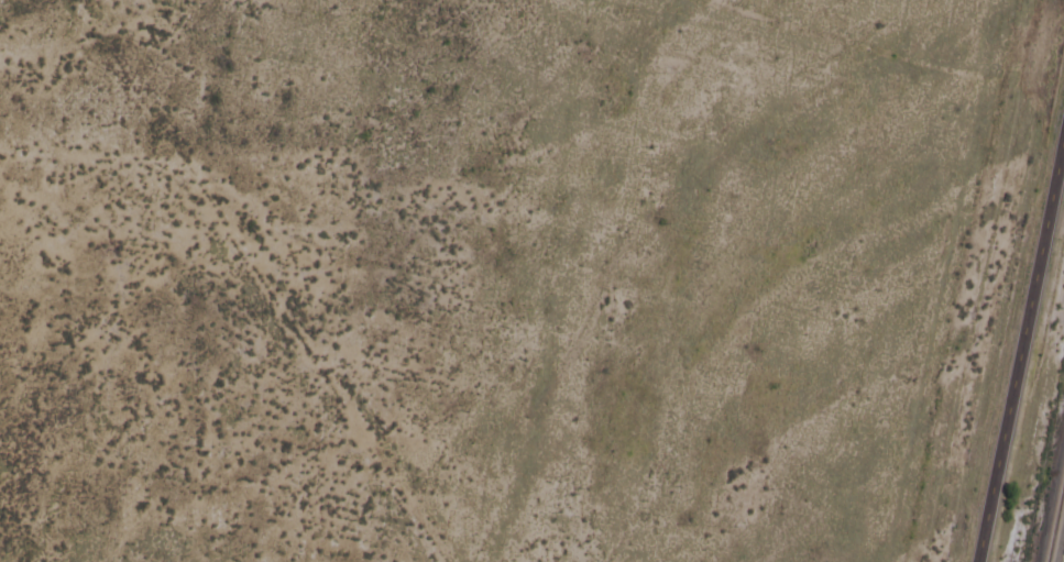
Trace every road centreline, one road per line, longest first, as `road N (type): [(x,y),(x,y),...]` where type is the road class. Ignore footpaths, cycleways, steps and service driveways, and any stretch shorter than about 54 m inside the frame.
road 1 (secondary): [(976,561),(1063,129)]

